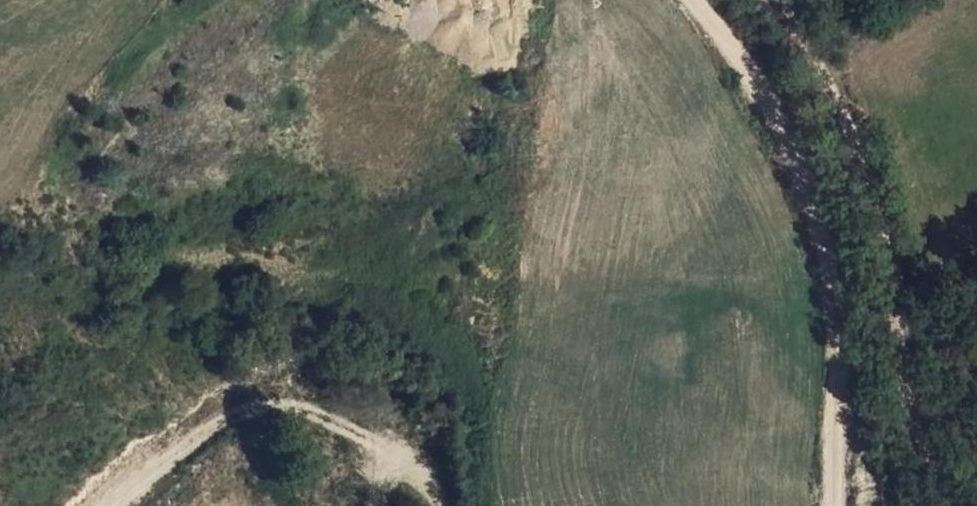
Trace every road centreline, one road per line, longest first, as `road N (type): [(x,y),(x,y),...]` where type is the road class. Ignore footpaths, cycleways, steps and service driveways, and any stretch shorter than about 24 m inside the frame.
road 1 (track): [(692,0),(762,95),(809,187),(842,316),(836,505)]
road 2 (track): [(765,0),(832,119),(930,463),(955,505)]

